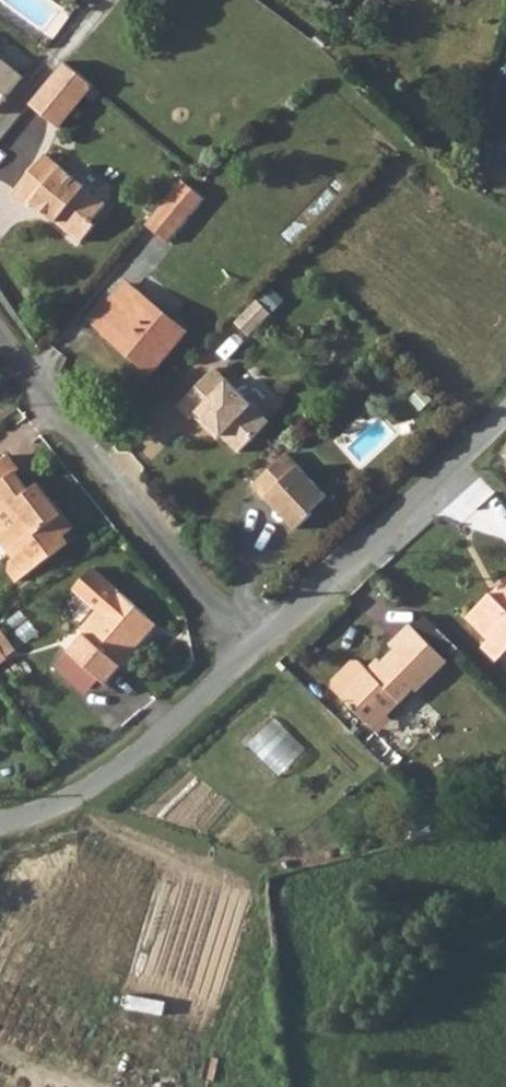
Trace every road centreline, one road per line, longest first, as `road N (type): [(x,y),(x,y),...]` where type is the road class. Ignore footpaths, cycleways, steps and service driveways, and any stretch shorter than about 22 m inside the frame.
road 1 (residential): [(252,647),(0,337)]
road 2 (unclassified): [(505,419),(252,647)]
road 3 (unclassified): [(252,647),(113,775),(38,815),(0,824)]
road 4 (residential): [(0,125),(99,0)]

